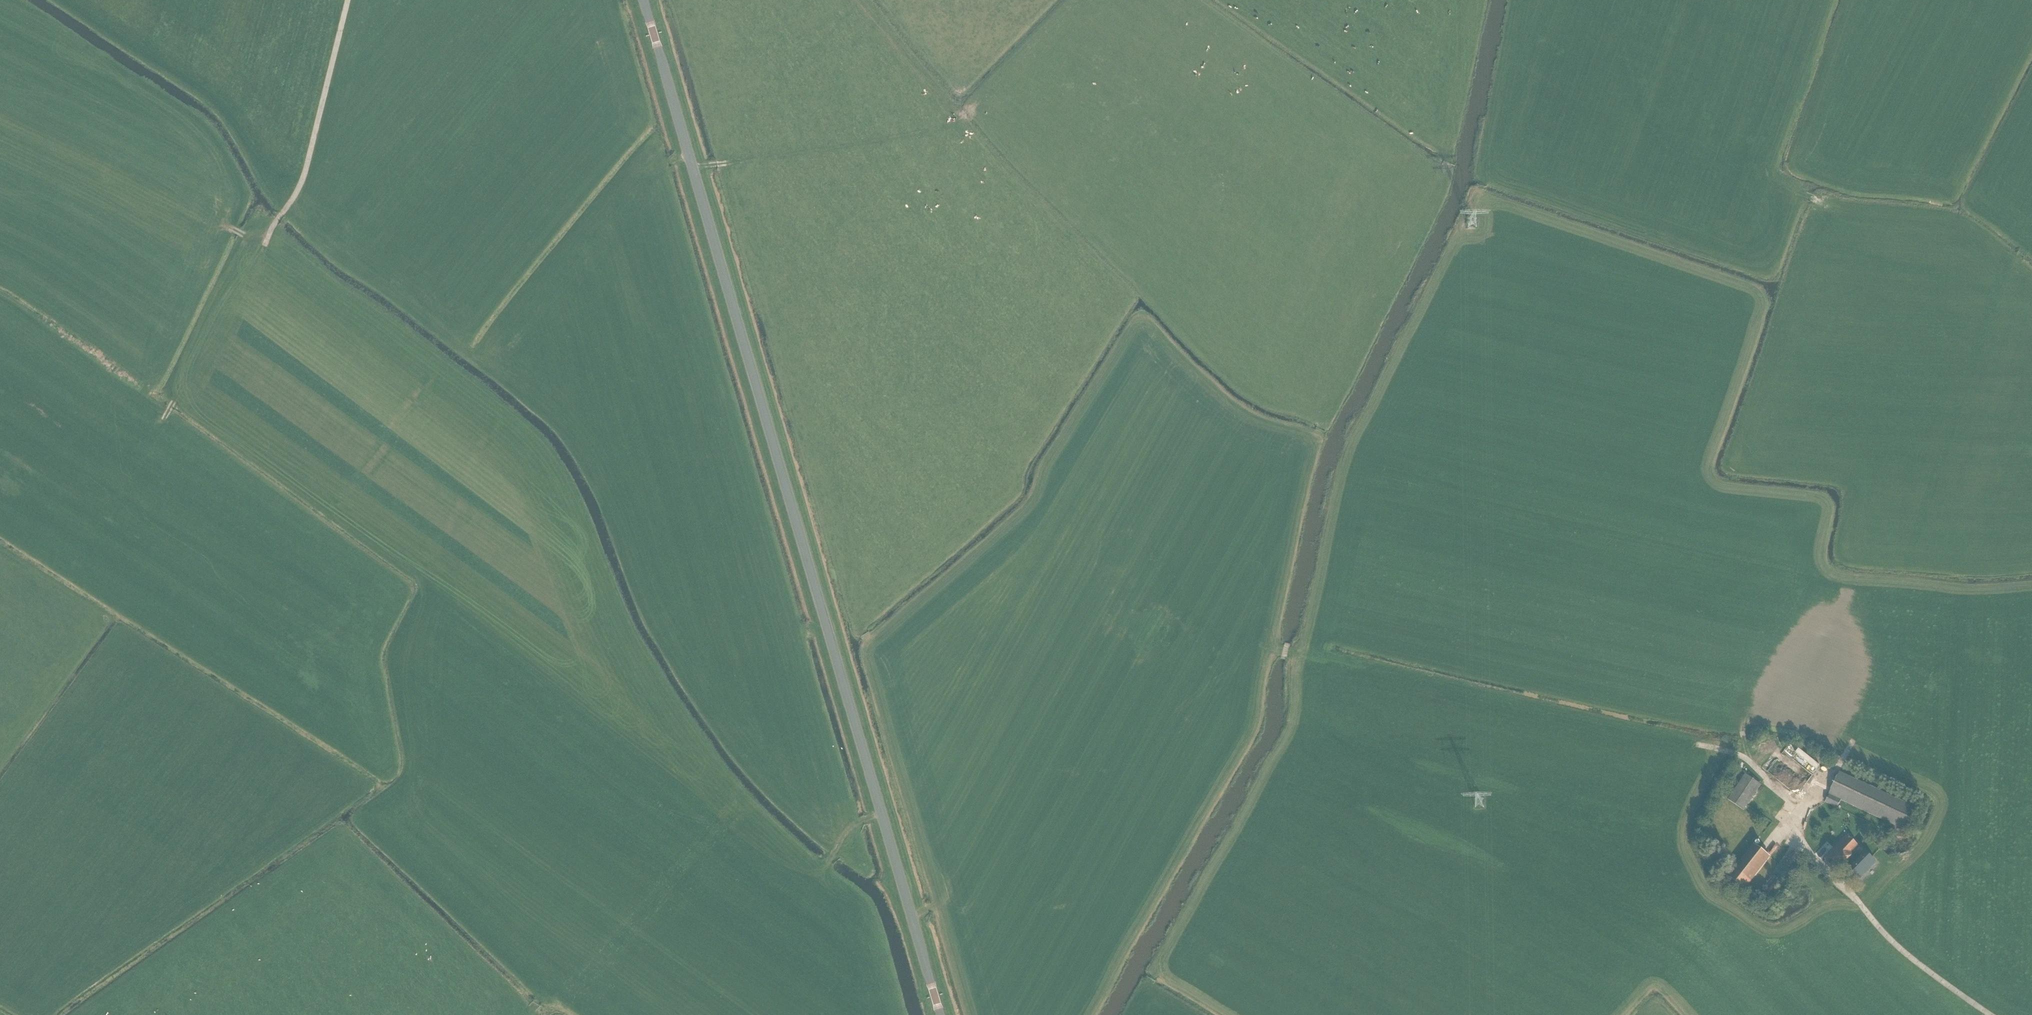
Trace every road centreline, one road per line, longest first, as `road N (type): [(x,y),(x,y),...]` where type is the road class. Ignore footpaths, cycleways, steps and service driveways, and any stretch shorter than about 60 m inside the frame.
road 1 (tertiary): [(940,1014),(644,0)]
road 2 (unclassified): [(1991,1014),(1900,949),(1799,845)]
road 3 (track): [(1799,845),(1798,808),(1743,756),(1696,745)]

